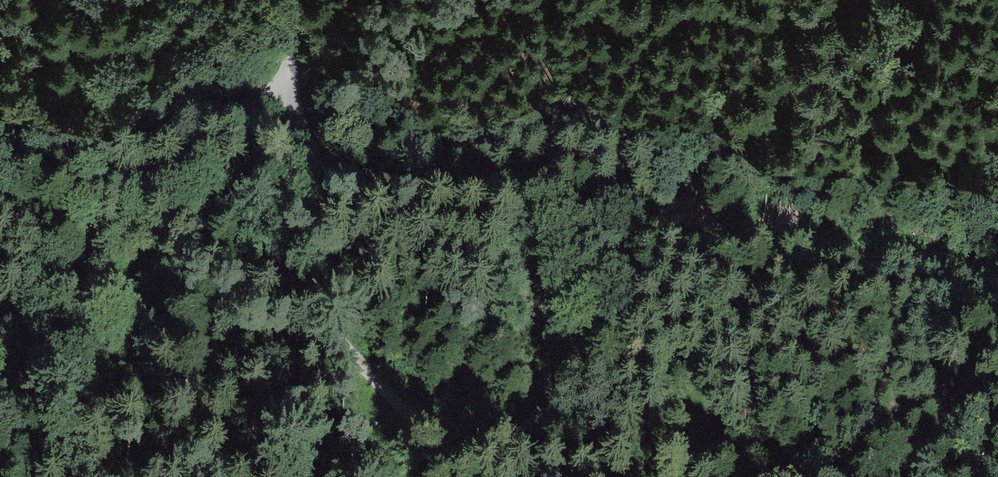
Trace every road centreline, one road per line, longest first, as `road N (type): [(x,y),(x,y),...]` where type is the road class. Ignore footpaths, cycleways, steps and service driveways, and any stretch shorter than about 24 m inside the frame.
road 1 (track): [(997,278),(377,195),(341,175),(289,117),(275,84)]
road 2 (track): [(110,140),(166,163),(218,203),(468,476)]
road 3 (track): [(289,117),(265,162),(0,394)]
road 4 (track): [(0,161),(228,112),(275,84),(296,39)]

